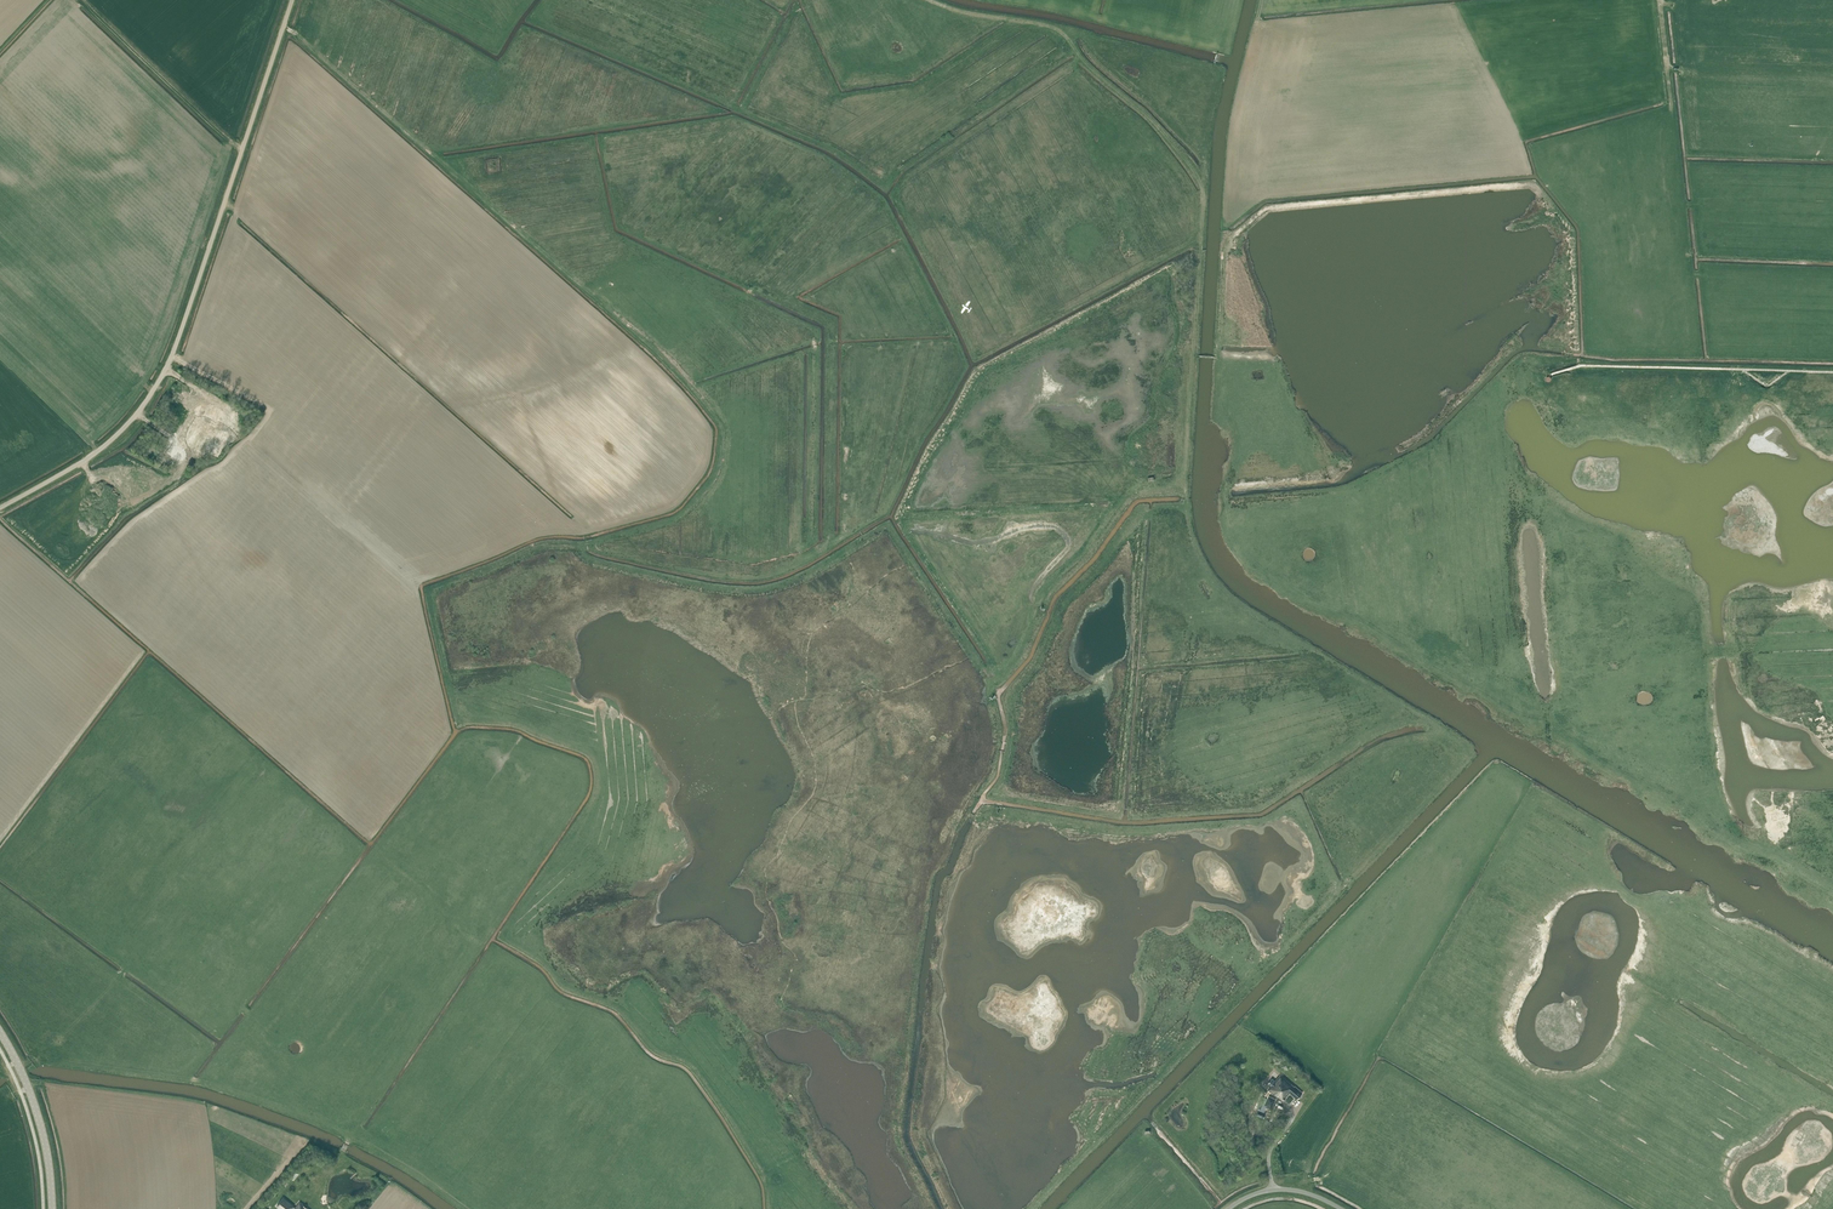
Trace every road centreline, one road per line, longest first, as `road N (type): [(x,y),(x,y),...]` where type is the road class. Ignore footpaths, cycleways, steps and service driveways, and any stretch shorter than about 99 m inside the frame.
road 1 (unclassified): [(0,509),(113,440),(167,369),(293,0)]
road 2 (track): [(1832,371),(1587,363),(1550,376)]
road 3 (tertiary): [(52,1208),(39,1117),(0,1031)]

